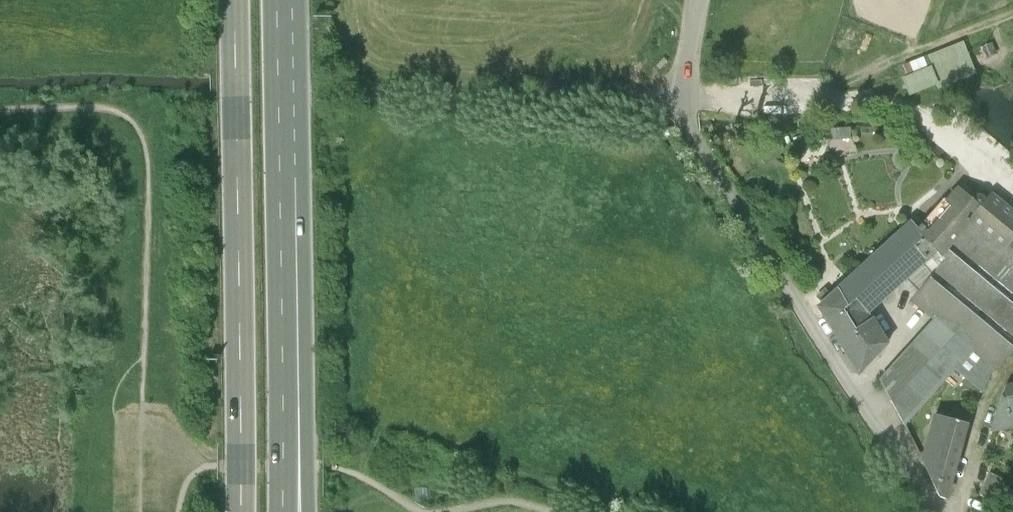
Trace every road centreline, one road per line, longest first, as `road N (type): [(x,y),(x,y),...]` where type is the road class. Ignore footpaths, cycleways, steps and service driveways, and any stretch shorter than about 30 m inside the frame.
road 1 (unclassified): [(936,511),(694,136),(686,118),(698,0)]
road 2 (primary): [(234,0),(240,511)]
road 3 (primary): [(283,270),(278,0)]
road 4 (trunk): [(310,511),(305,364),(283,270)]
road 5 (primary): [(281,511),(283,270)]

